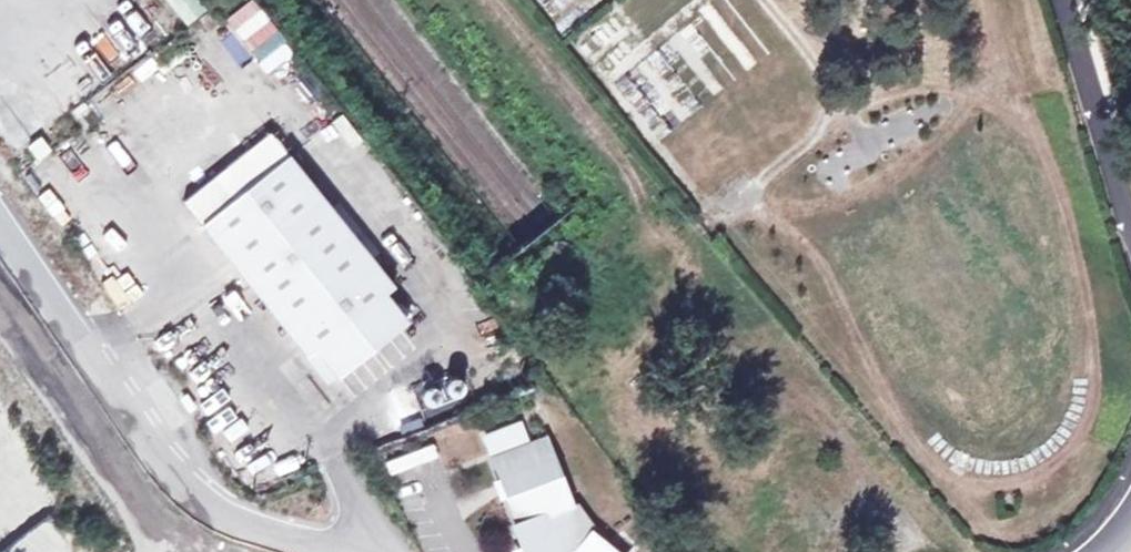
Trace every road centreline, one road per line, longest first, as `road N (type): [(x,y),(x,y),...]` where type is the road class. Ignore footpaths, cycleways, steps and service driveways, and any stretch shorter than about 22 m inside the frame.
road 1 (unclassified): [(1130,229),(1065,0)]

